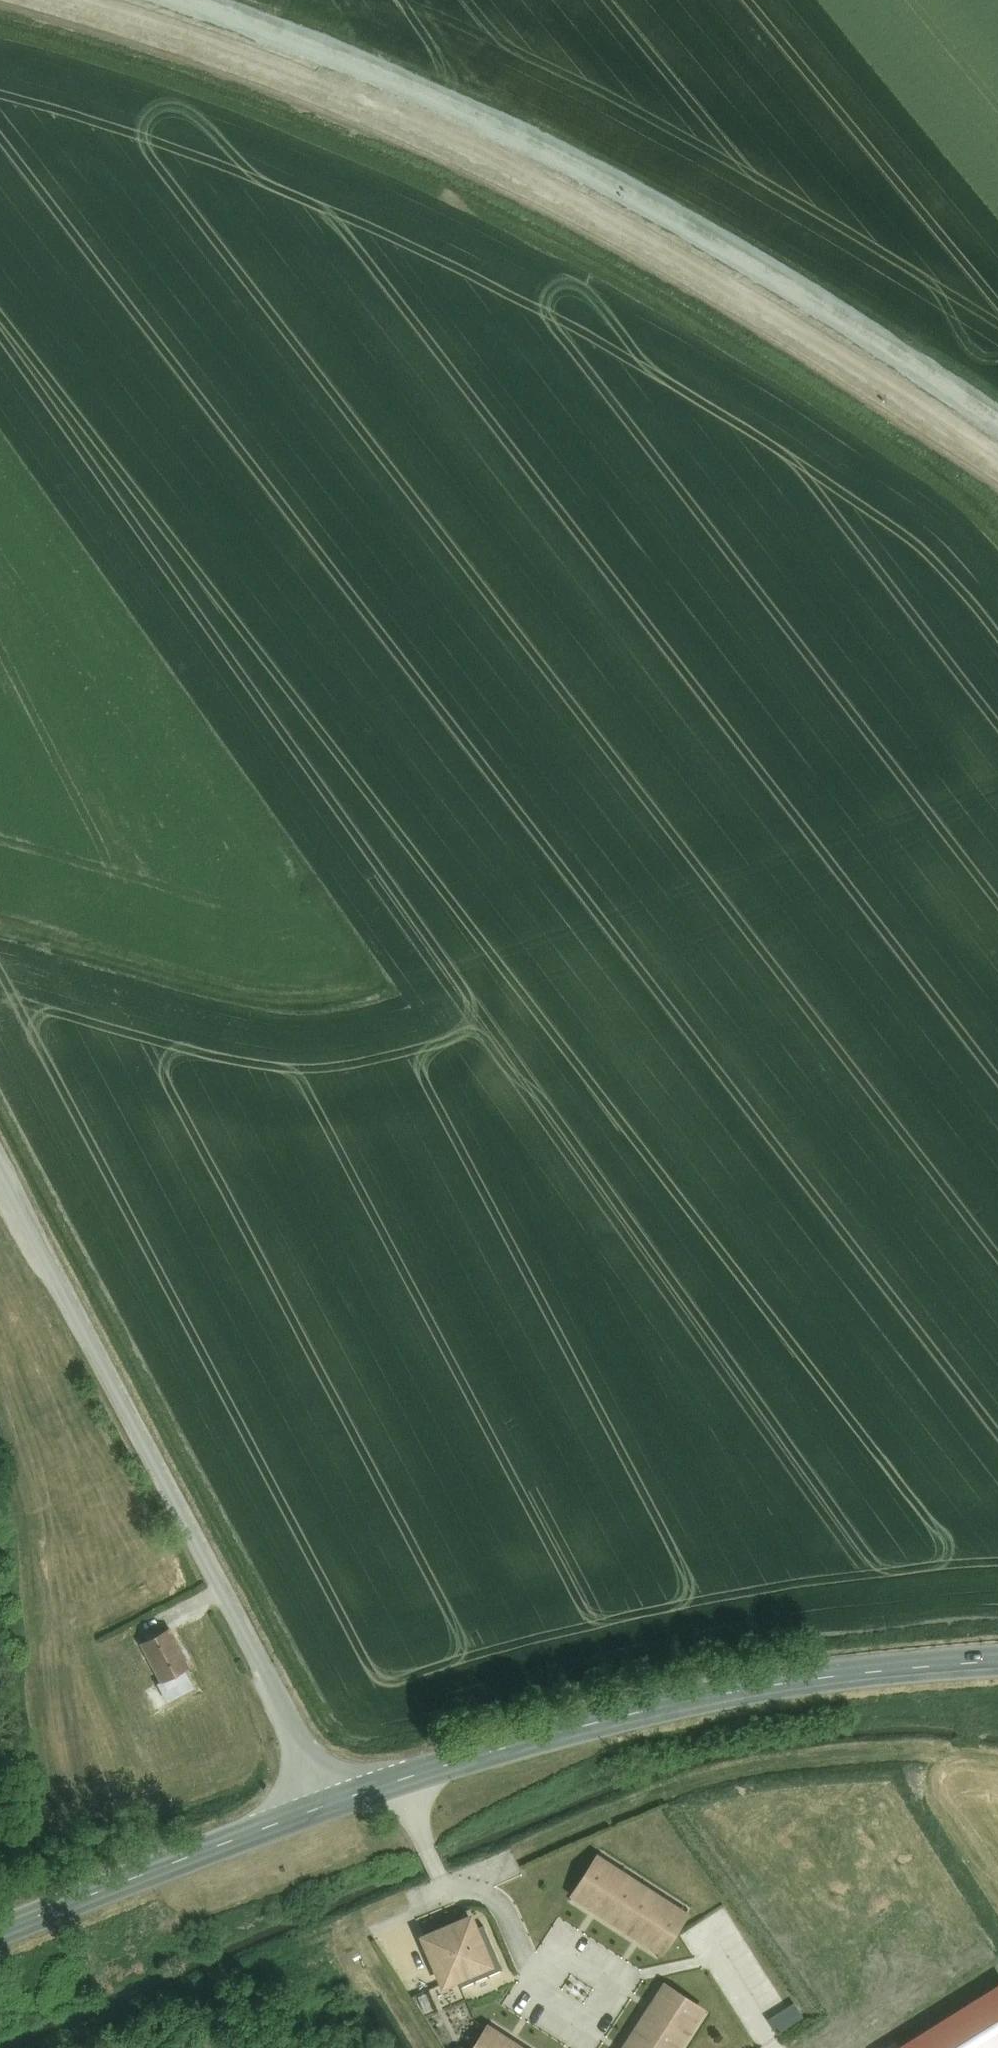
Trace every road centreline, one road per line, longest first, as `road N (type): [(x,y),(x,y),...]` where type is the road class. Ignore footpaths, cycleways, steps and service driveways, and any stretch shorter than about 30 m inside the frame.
road 1 (unclassified): [(326,1804),(0,1158)]
road 2 (tertiary): [(326,1804),(660,1706),(805,1680),(997,1661)]
road 3 (tertiary): [(0,1929),(326,1804)]

